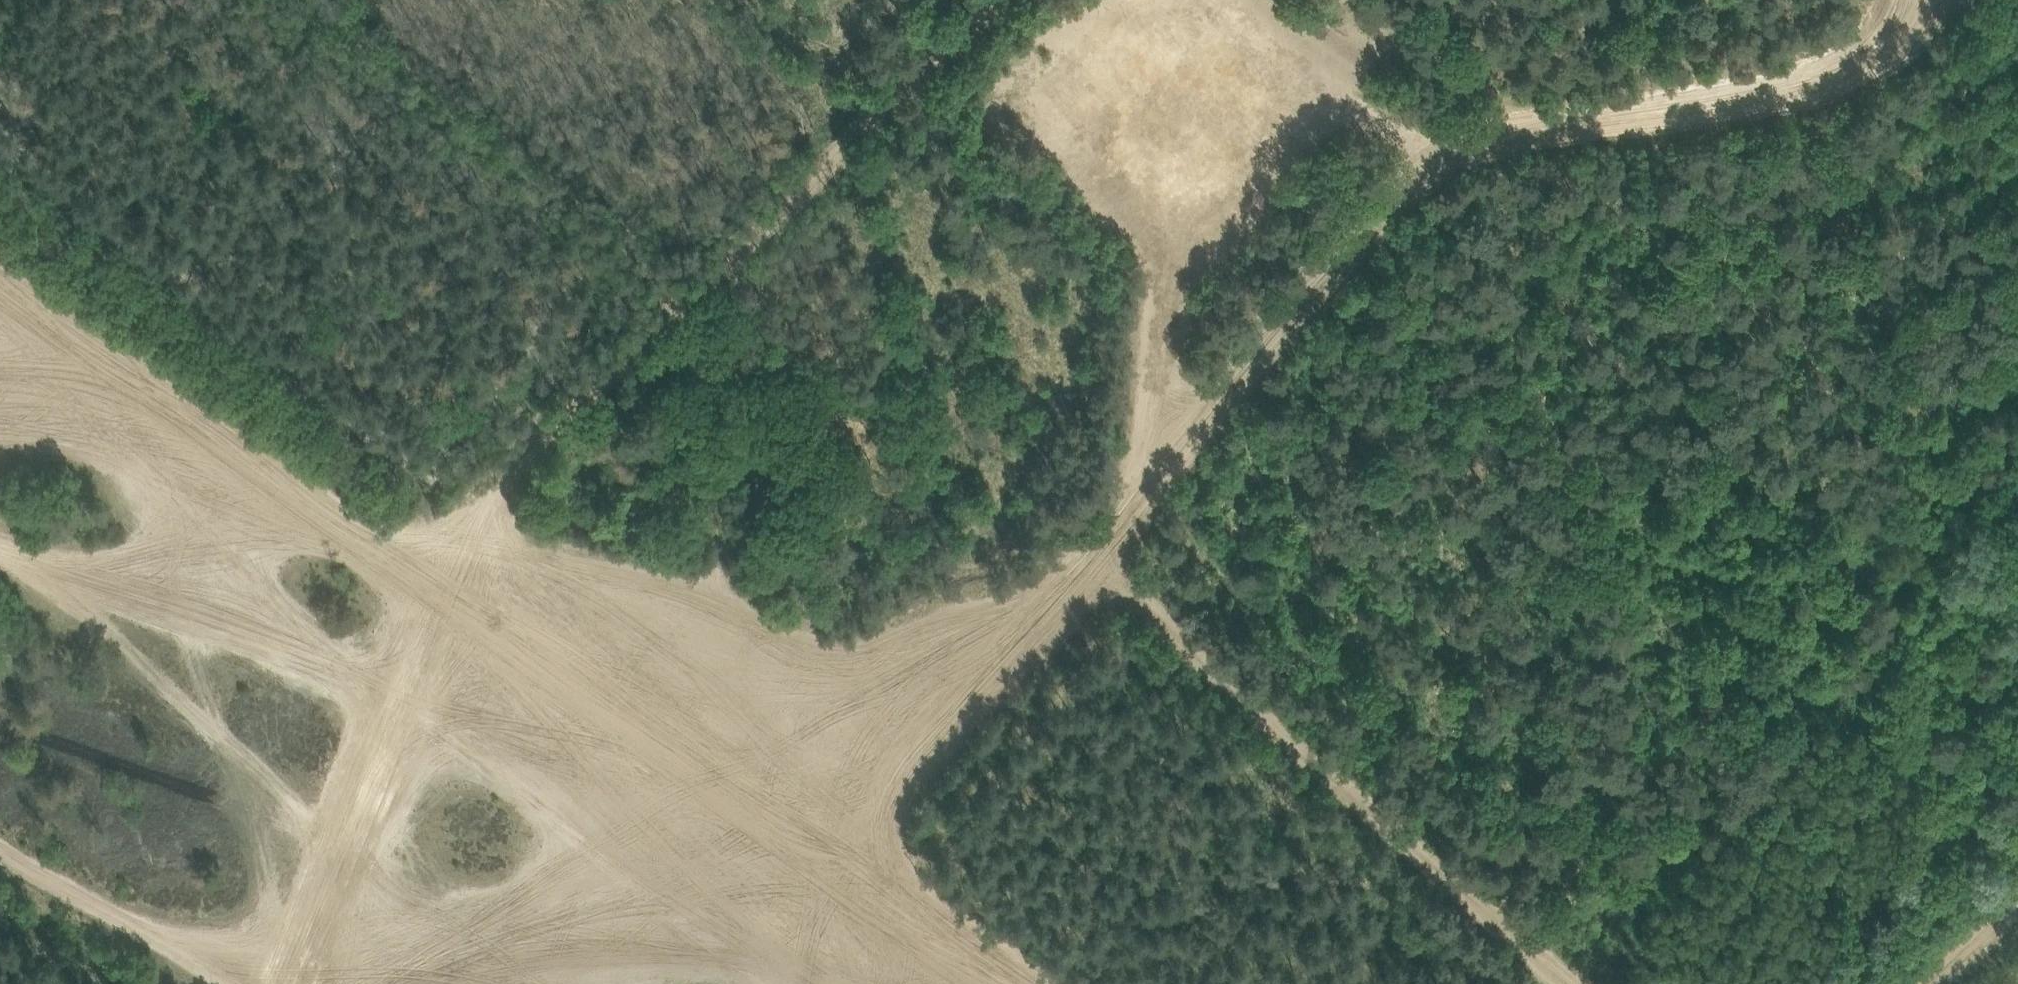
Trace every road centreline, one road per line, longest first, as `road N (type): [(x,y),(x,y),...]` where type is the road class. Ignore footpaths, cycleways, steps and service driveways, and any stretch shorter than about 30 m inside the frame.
road 1 (track): [(0,337),(39,377),(590,670),(1007,983)]
road 2 (track): [(984,0),(657,297)]

